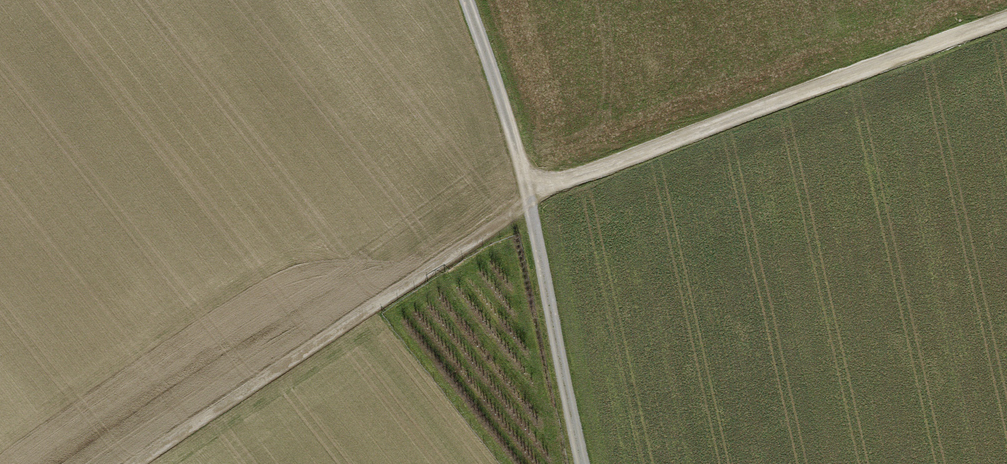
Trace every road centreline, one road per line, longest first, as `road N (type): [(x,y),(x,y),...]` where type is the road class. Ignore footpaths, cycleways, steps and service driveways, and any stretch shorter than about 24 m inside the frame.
road 1 (track): [(1006,22),(531,194),(132,463)]
road 2 (track): [(464,0),(531,194),(581,463)]

